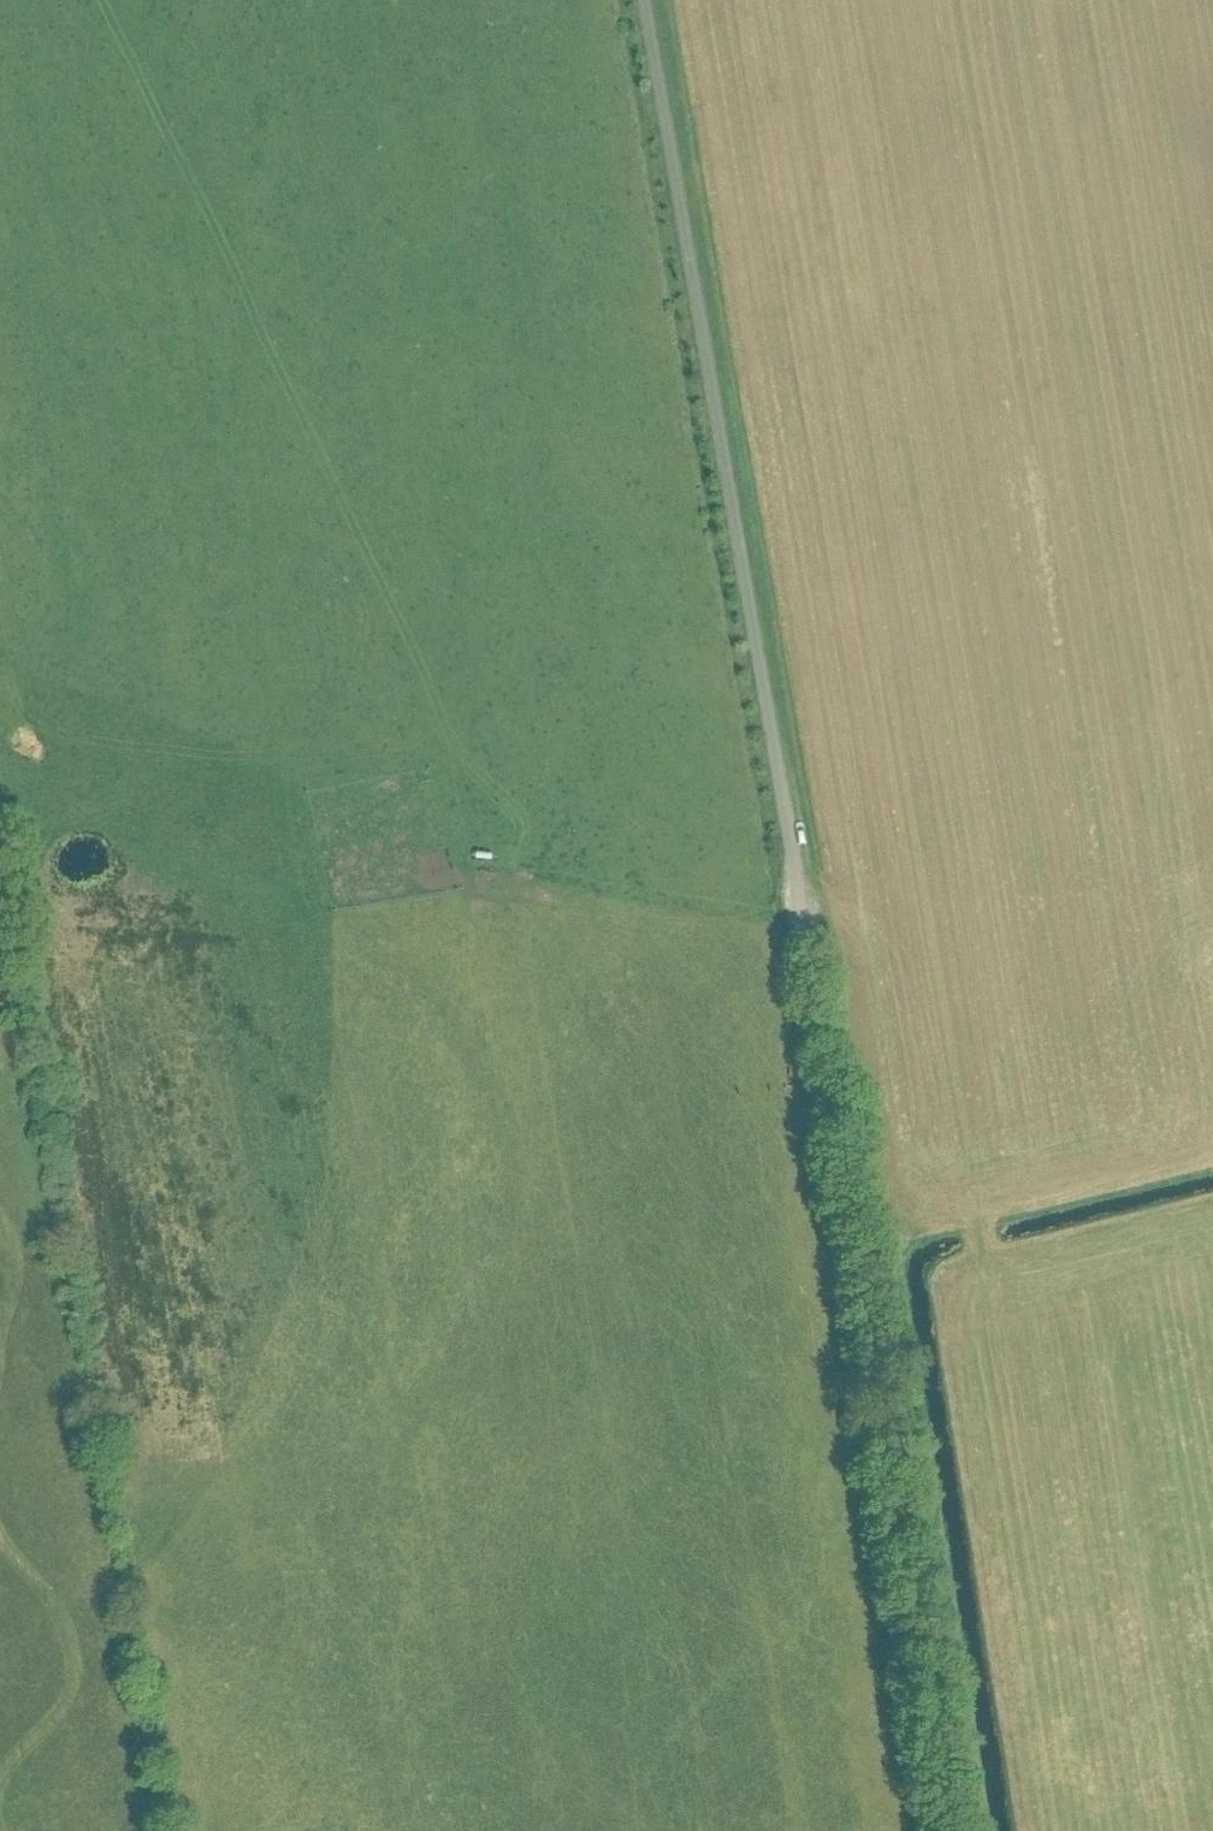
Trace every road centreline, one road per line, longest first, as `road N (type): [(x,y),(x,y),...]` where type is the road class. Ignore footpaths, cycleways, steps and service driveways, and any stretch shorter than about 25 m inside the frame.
road 1 (unclassified): [(804,930),(645,0)]

